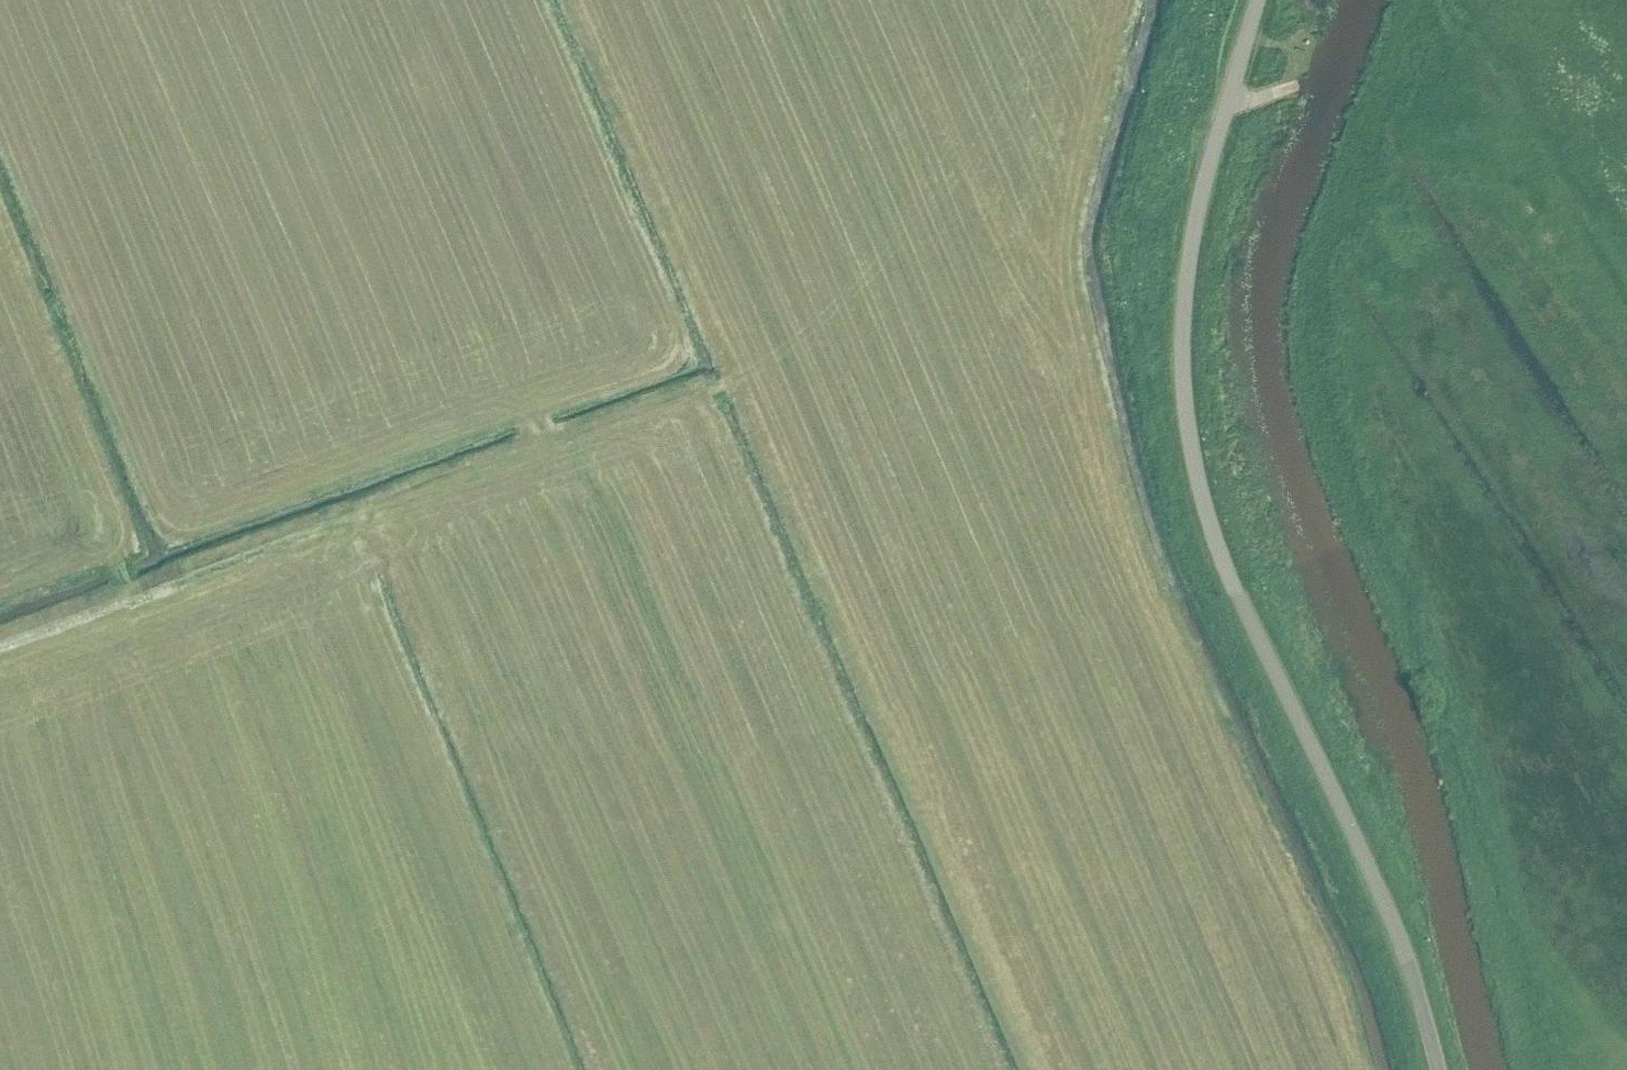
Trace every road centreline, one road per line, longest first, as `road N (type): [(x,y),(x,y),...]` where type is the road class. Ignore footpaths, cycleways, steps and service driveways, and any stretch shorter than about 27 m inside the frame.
road 1 (unclassified): [(1437,1069),(1375,887),(1211,529),(1184,415),(1187,266),(1255,0)]

